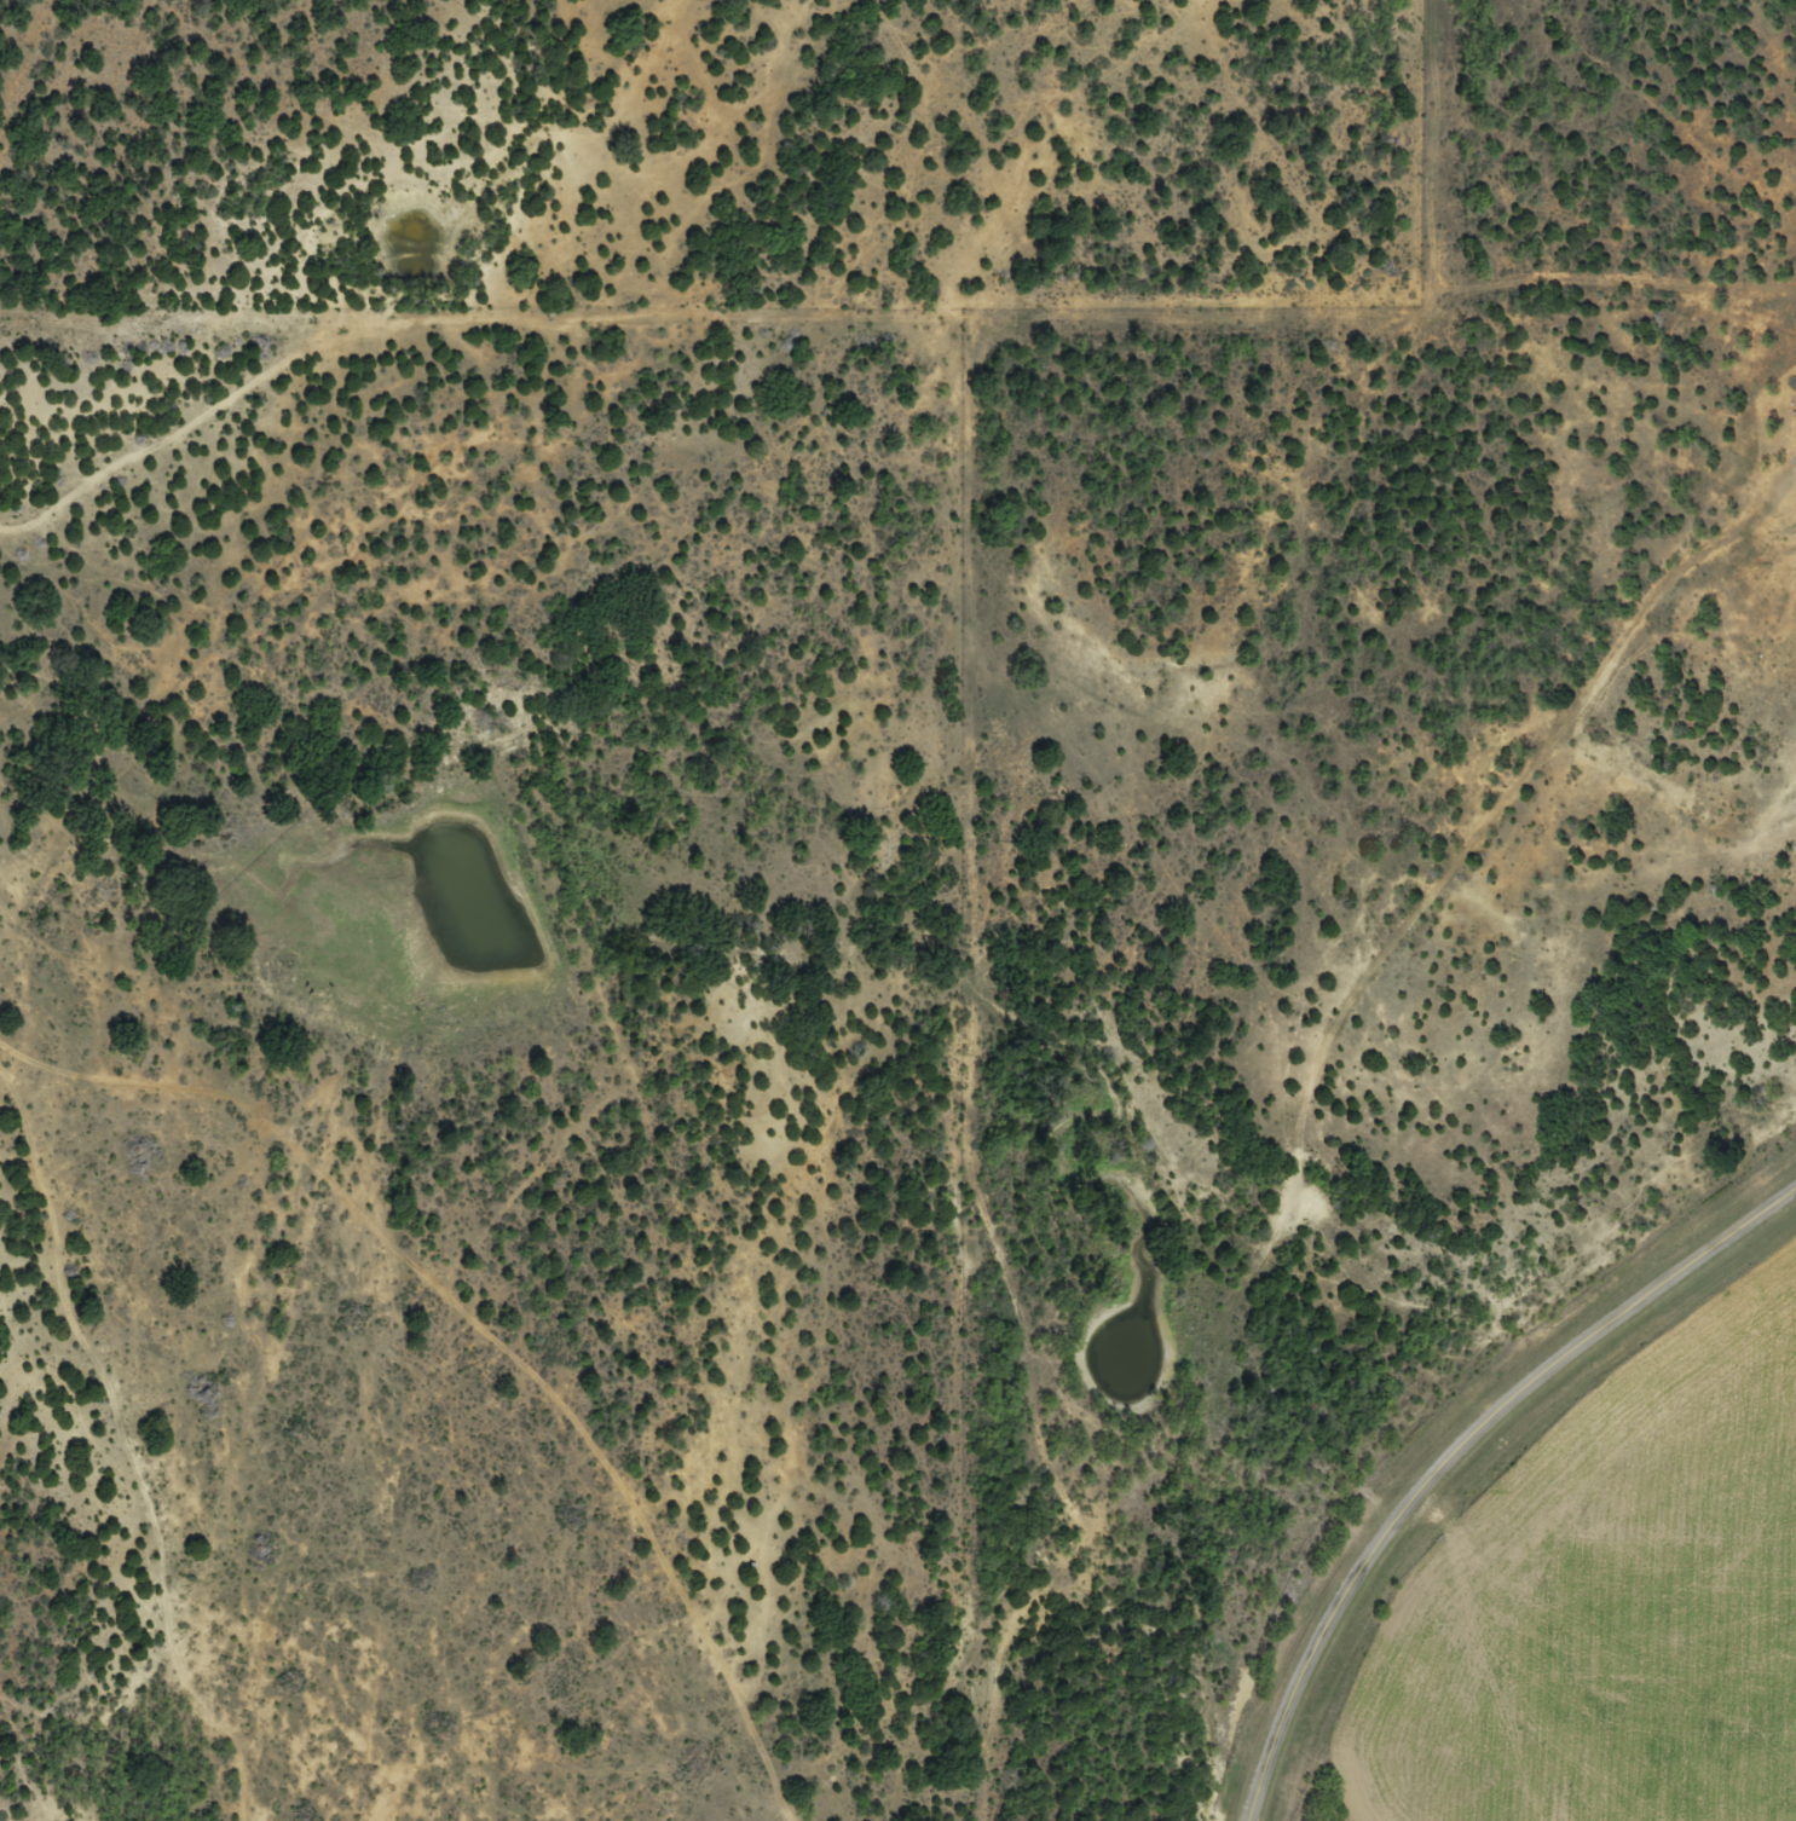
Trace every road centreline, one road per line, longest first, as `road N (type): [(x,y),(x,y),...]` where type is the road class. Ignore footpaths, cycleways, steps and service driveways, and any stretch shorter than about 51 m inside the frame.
road 1 (tertiary): [(1795,1192),(1572,1352),(1410,1504),(1317,1648),(1253,1820)]

